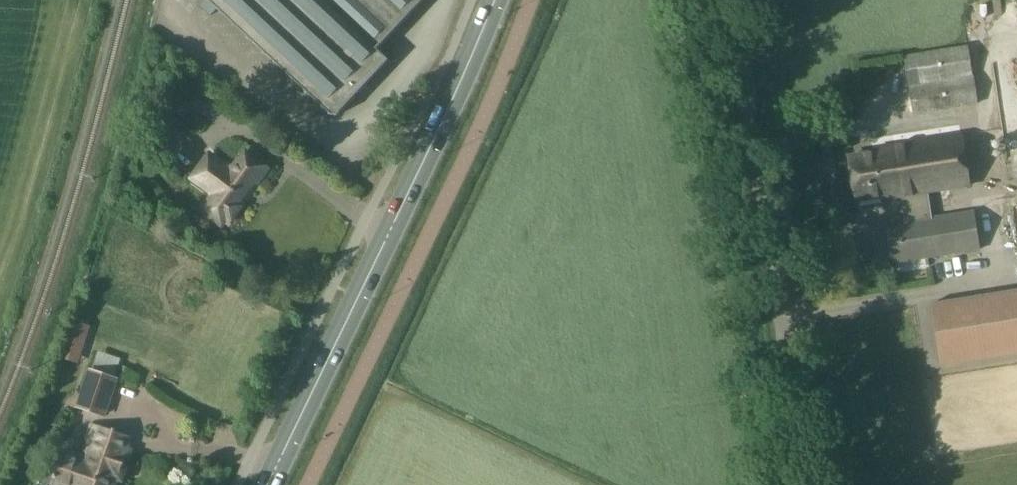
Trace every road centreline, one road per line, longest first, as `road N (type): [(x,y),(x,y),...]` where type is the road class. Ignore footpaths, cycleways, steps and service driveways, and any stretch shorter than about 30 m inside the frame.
road 1 (secondary): [(268,484),(495,0)]
road 2 (unclassified): [(811,484),(730,0)]

